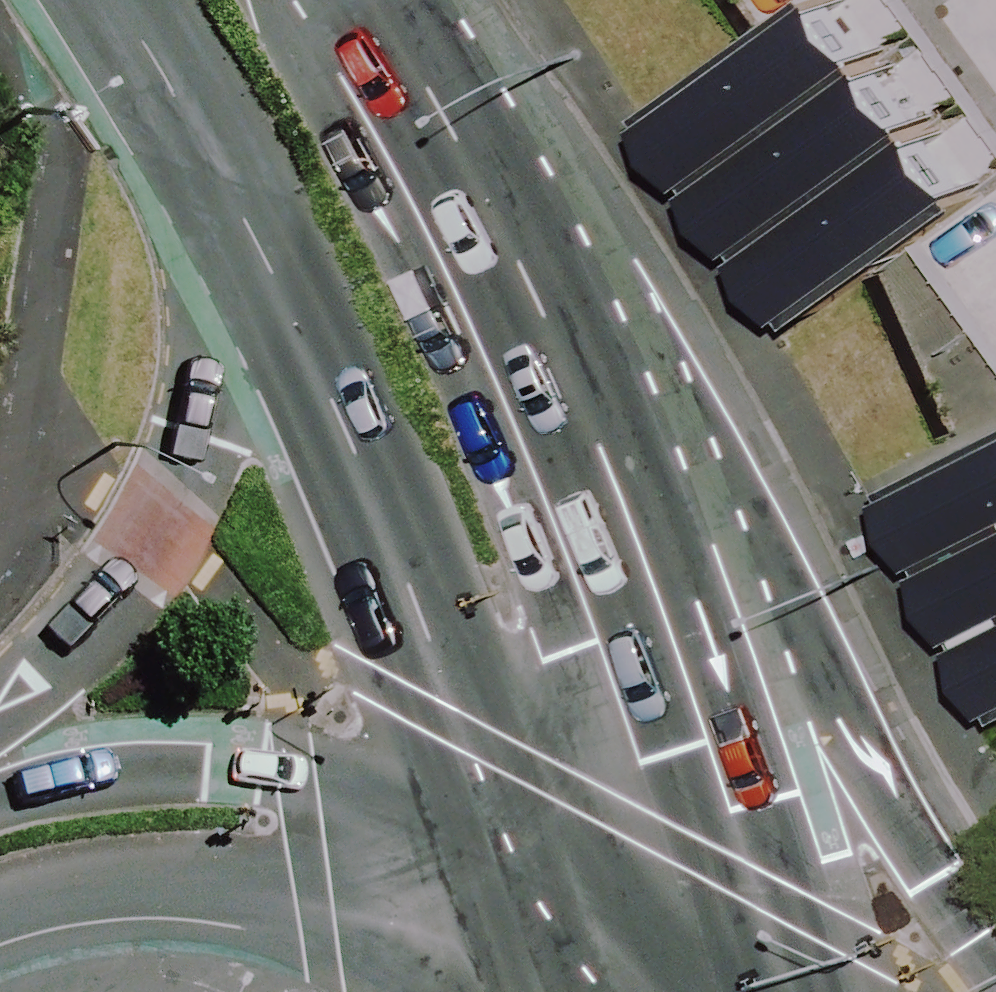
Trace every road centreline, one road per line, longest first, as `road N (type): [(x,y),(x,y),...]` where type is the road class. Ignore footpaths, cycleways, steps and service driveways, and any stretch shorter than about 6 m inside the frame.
road 1 (secondary): [(519,845),(486,744),(319,340),(201,121)]
road 2 (secondary): [(546,411),(765,530),(995,941)]
road 3 (secondary): [(0,710),(123,584),(157,534),(202,438),(218,334),(201,121)]
road 4 (secondary): [(546,411),(773,984)]
road 5 (secondary): [(0,804),(152,768),(298,773),(519,845)]
road 6 (secondary): [(484,991),(316,893),(178,870),(36,894),(0,910)]
road 7 (secondary): [(318,0),(546,411)]
road 8 (secondary): [(519,845),(773,984)]
road 9 (secondary): [(566,991),(519,845)]
road 10 (secondary): [(201,121),(136,0)]

